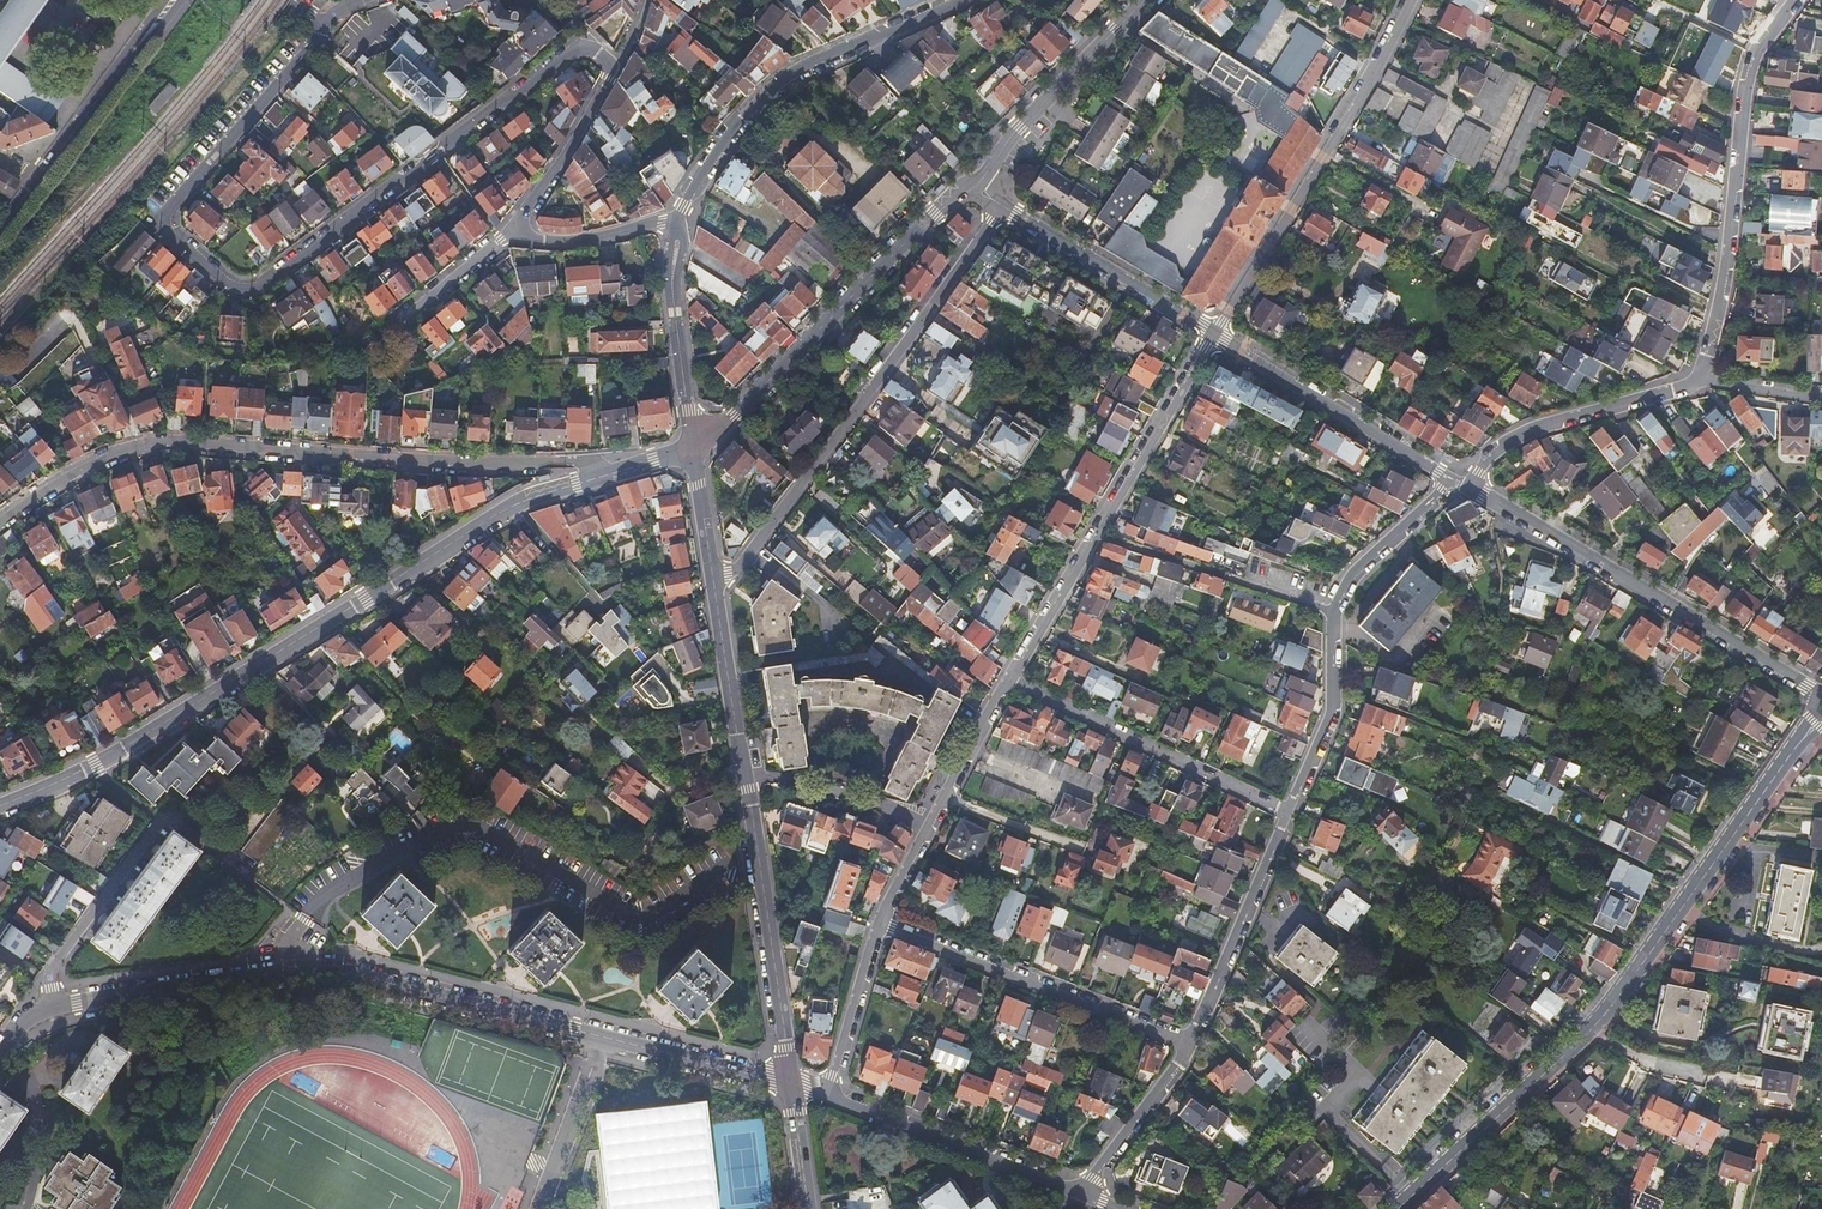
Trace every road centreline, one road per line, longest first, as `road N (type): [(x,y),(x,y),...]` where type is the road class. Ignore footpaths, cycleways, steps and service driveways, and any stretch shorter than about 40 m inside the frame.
road 1 (residential): [(612,70),(605,58),(580,48),(259,287),(230,286),(158,219),(320,23)]
road 2 (residential): [(50,1005),(294,968),(350,970),(791,1077)]
road 3 (tertiary): [(602,477),(521,501),(90,770),(0,806)]
road 4 (residential): [(1390,1208),(1604,1013),(1821,718)]
road 5 (residential): [(602,477),(587,460),(484,464),(164,446),(105,457),(60,477),(0,520)]
road 6 (residential): [(999,206),(740,567),(713,575)]
road 7 (residential): [(1462,480),(1821,693)]
road 8 (residential): [(1700,382),(1726,277),(1745,75),(1756,44),(1794,0)]
road 9 (residential): [(1214,332),(1408,0)]
road 10 (residential): [(693,452),(960,191)]
road 11 (residential): [(959,0),(799,66),(743,119),(678,223)]
road 12 (residential): [(881,922),(1195,1043)]
road 13 (tertiary): [(746,772),(791,1077)]
road 14 (residential): [(1012,681),(1288,813)]
road 15 (residential): [(1214,332),(1462,480)]
road 16 (residential): [(826,1085),(1079,1194)]
road 17 (residential): [(960,191),(1147,0)]
road 18 (residential): [(1462,480),(1516,431),(1700,382)]
road 19 (residential): [(1094,534),(1332,612)]
road 20 (residential): [(999,206),(1214,332)]
road 21 (residential): [(1288,813),(1195,1043)]
road 22 (residential): [(1094,534),(1214,332)]
road 23 (residential): [(678,223),(673,296),(693,452)]
road 24 (residential): [(43,178),(172,0)]
road 25 (residential): [(164,822),(59,963),(50,1005)]
road 26 (residential): [(1332,612),(1334,710),(1288,813)]
road 27 (tertiary): [(713,575),(746,772)]
road 28 (residential): [(746,772),(939,815)]
road 29 (residential): [(1195,1043),(1079,1194)]
road 30 (residential): [(514,232),(612,70)]
road 31 (residential): [(1462,480),(1353,575),(1332,612)]
road 32 (residential): [(826,1085),(881,922)]
road 33 (residential): [(1012,681),(1094,534)]
road 34 (residential): [(678,223),(556,242),(514,232)]
road 35 (residential): [(514,232),(394,325)]
road 36 (residential): [(950,796),(1082,848)]
road 37 (tertiary): [(791,1077),(809,1208)]
road 38 (residential): [(950,796),(1012,681)]
road 39 (tertiary): [(693,452),(713,575)]
road 40 (residential): [(881,922),(939,815)]
road 41 (residential): [(1700,382),(1821,395)]

